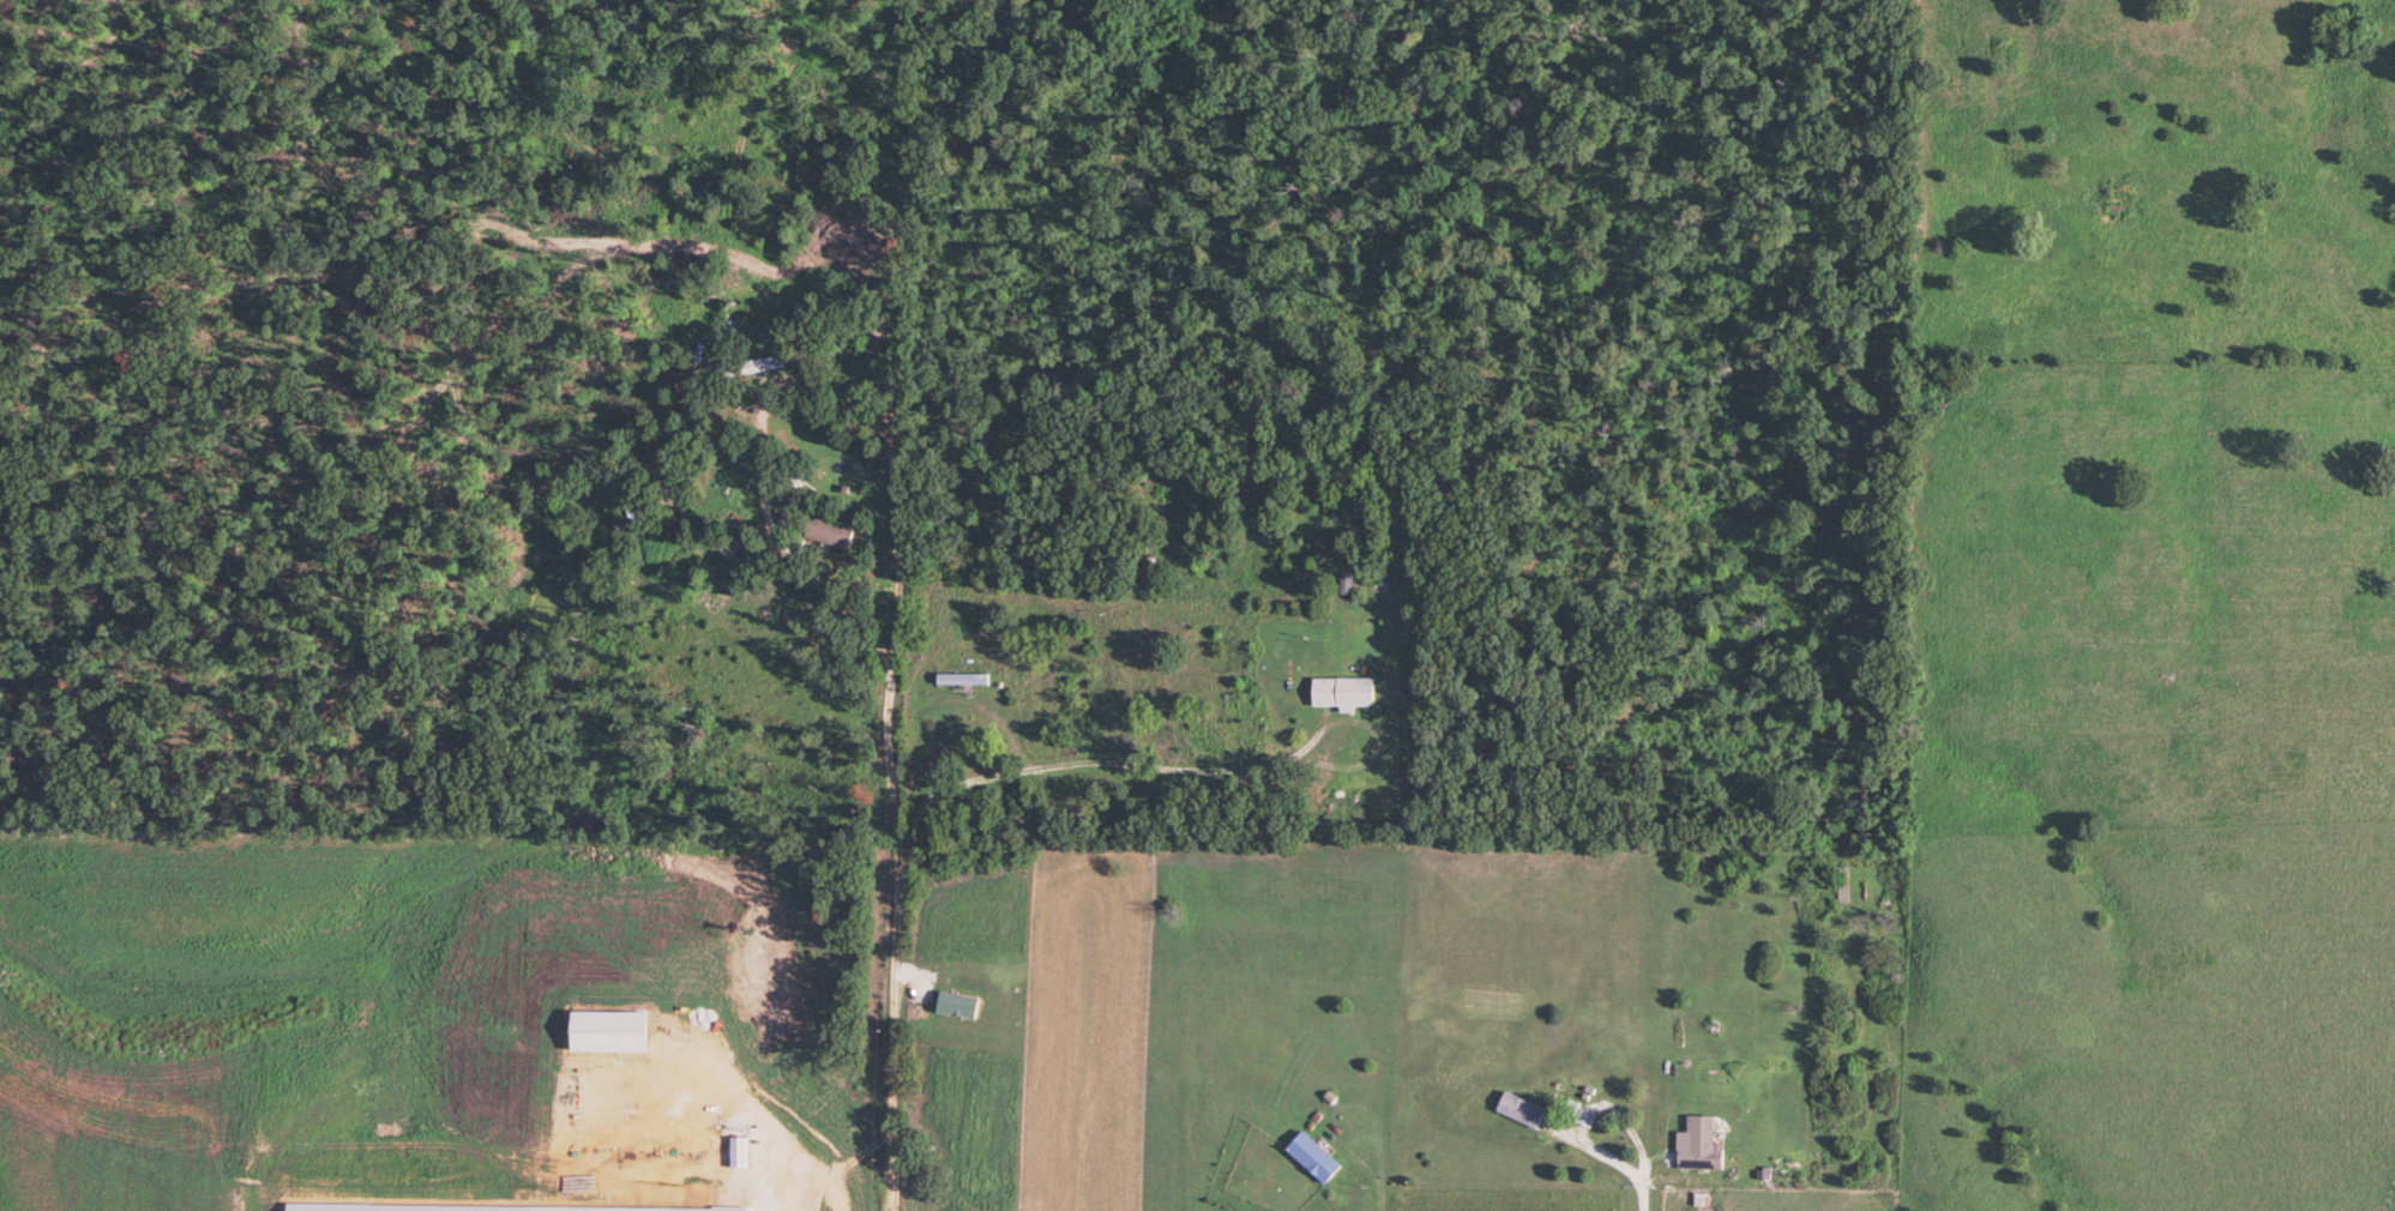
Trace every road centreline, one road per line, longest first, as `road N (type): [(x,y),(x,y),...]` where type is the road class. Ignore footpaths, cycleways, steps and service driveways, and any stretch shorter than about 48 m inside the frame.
road 1 (residential): [(889,1210),(902,876),(890,748),(901,583),(889,448),(878,429),(777,379)]
road 2 (residential): [(1643,1210),(1637,1181),(1618,1164),(1545,1126)]

